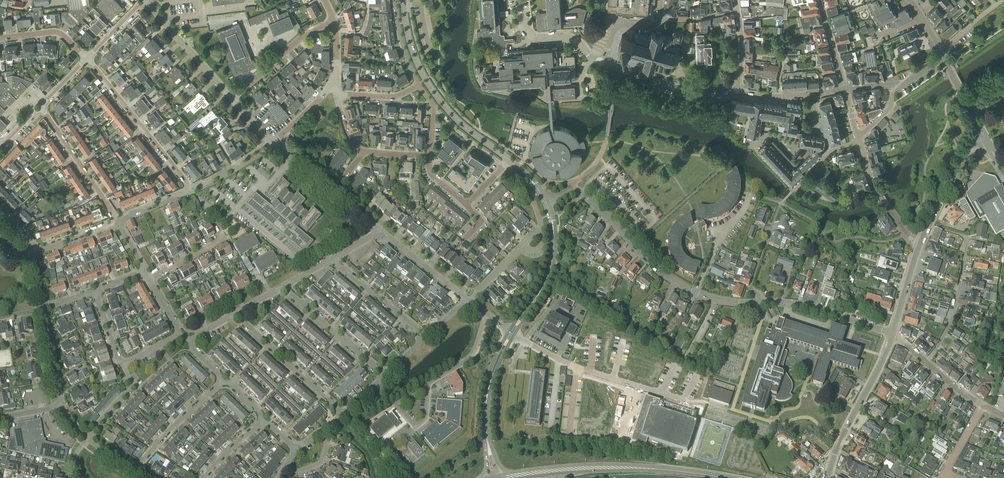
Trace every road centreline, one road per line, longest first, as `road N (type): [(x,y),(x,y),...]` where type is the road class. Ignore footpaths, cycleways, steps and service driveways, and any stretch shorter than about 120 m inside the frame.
road 1 (primary): [(720,477),(635,469),(504,477)]
road 2 (secondary): [(510,161),(436,95),(417,63),(403,0)]
road 3 (residential): [(926,362),(953,316),(967,243),(928,225)]
road 4 (residential): [(684,400),(577,368),(526,341)]
road 5 (residential): [(188,189),(87,58)]
road 6 (residential): [(696,293),(653,266),(576,192)]
road 7 (tertiary): [(828,477),(893,334)]
road 8 (secondary): [(495,477),(486,402),(512,333)]
road 9 (residential): [(341,413),(236,313)]
road 10 (unclassified): [(737,92),(715,98),(601,61)]
road 11 (secondary): [(512,333),(548,277),(555,242),(546,203)]
road 12 (residential): [(893,334),(810,306),(760,302)]
road 13 (residential): [(41,107),(114,220)]
road 14 (residential): [(385,376),(285,288)]
road 15 (residential): [(233,99),(145,0)]
road 16 (residential): [(334,23),(305,36),(233,99)]
road 17 (residential): [(426,337),(333,258)]
road 18 (residential): [(859,142),(873,185),(919,246)]
road 19 (residential): [(137,468),(222,382)]

